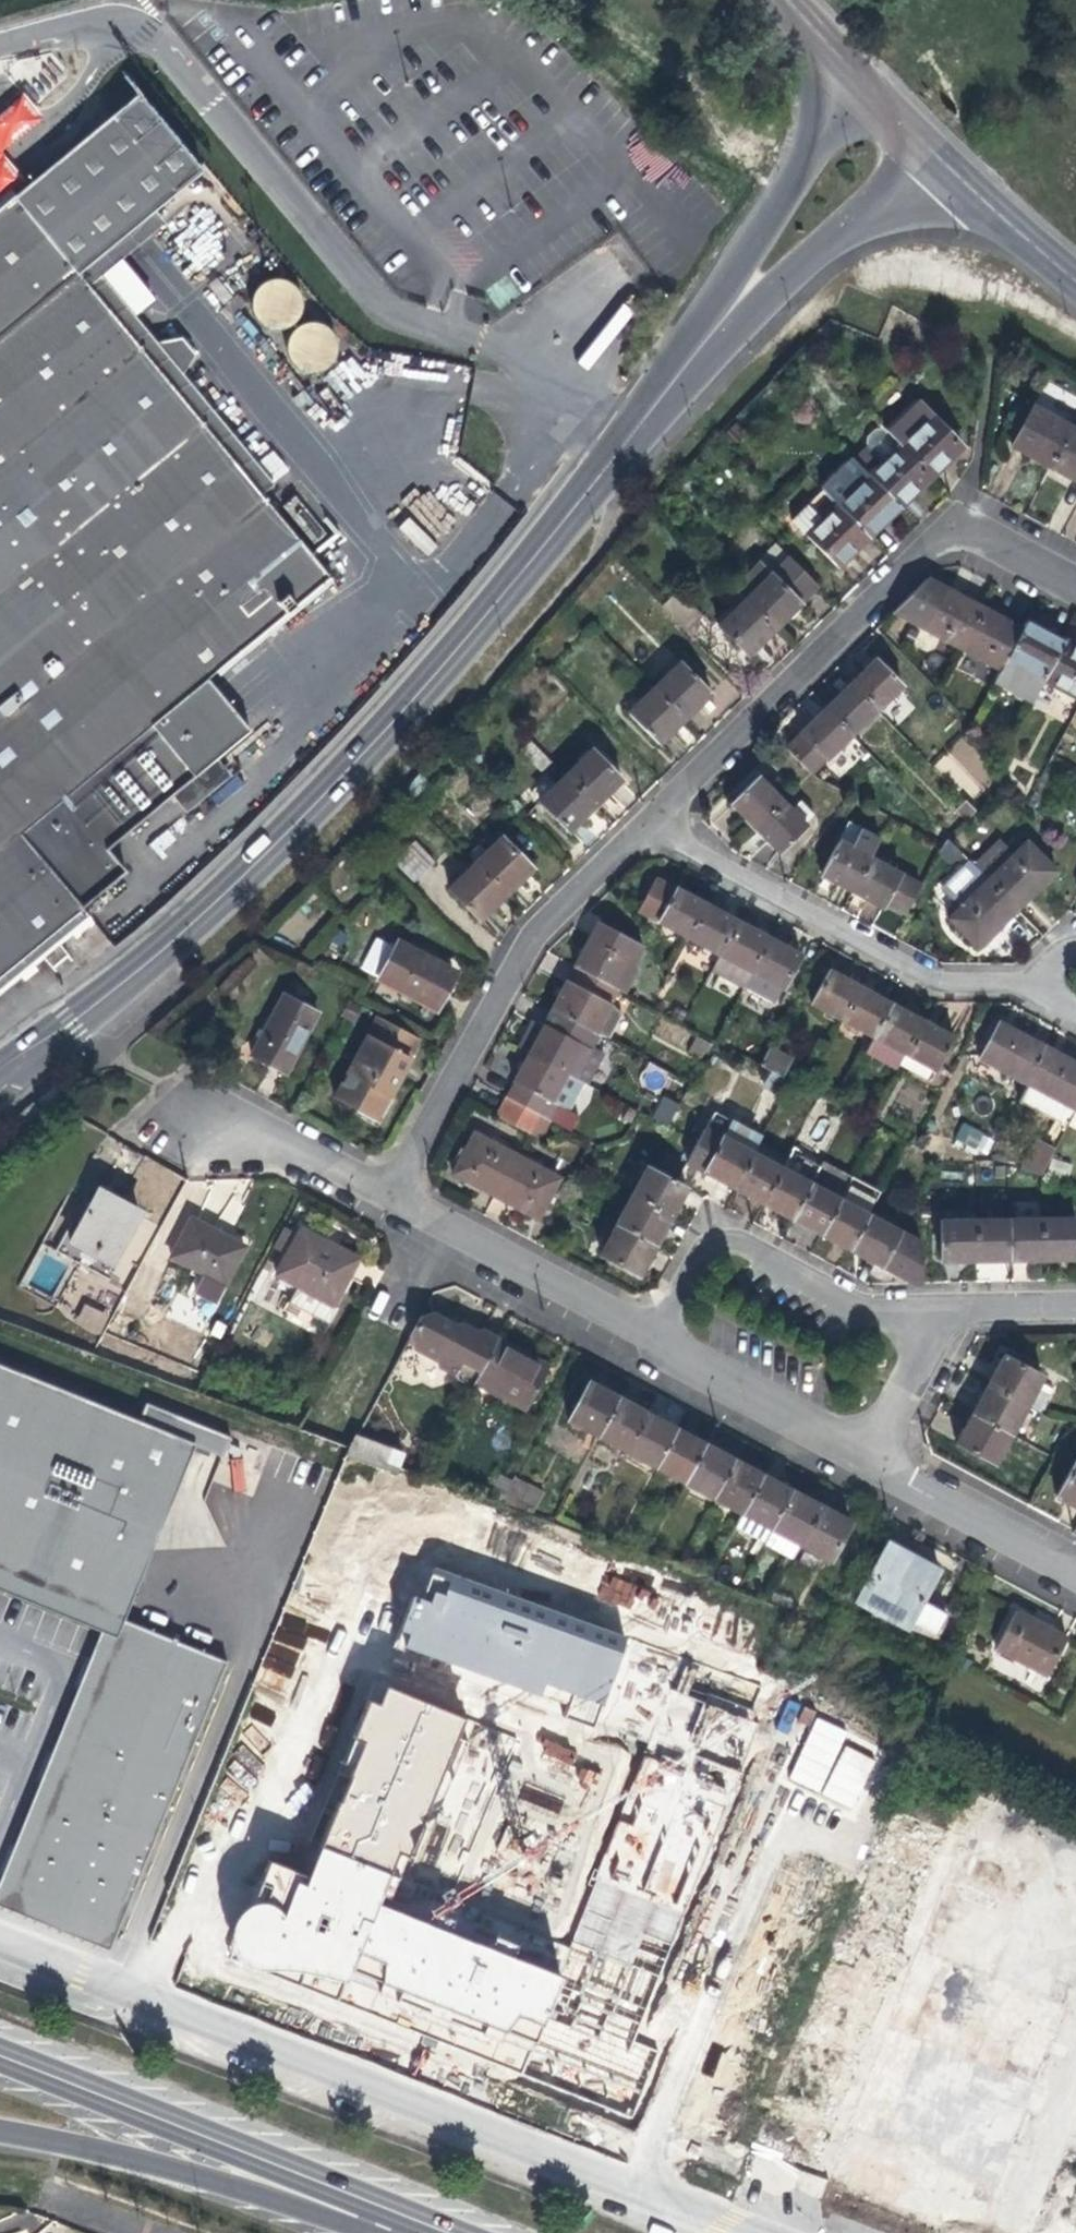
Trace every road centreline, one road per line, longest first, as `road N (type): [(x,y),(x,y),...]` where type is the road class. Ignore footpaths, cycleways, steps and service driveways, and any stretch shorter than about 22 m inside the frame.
road 1 (tertiary): [(0,1077),(144,967),(443,667),(622,431),(733,309)]
road 2 (unclassified): [(0,1939),(751,2232)]
road 3 (residential): [(1075,582),(962,527),(933,538),(657,824)]
road 4 (primary): [(453,2232),(0,2050)]
road 5 (residential): [(657,824),(542,935),(402,1196)]
road 6 (primary): [(0,2074),(399,2232)]
road 7 (residential): [(1021,981),(930,976),(657,824)]
road 8 (primary): [(0,2122),(56,2132),(378,2232)]
road 9 (residential): [(940,1314),(880,1314),(723,1232),(664,1336)]
road 10 (residential): [(664,1336),(402,1196)]
road 11 (tertiary): [(733,309),(854,223),(958,181)]
road 12 (tertiary): [(866,92),(824,132),(733,309)]
road 13 (residential): [(1075,1558),(869,1446)]
road 14 (residential): [(869,1446),(664,1336)]
road 15 (residential): [(402,1196),(260,1119),(211,1118)]
road 16 (tertiary): [(958,181),(1075,276)]
road 17 (residential): [(940,1314),(869,1446)]
road 18 (residential): [(1075,1309),(940,1314)]
road 19 (tertiary): [(866,92),(958,181)]
road 20 (tertiary): [(783,0),(866,92)]

